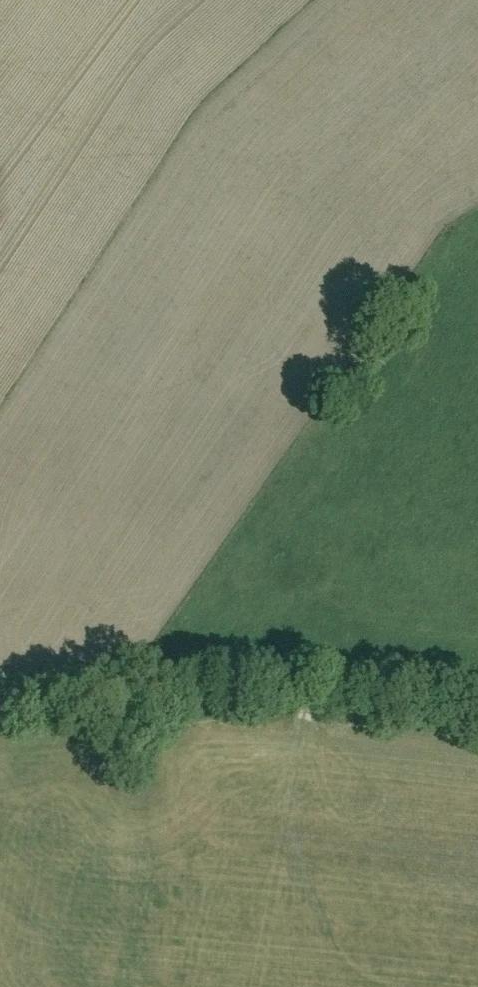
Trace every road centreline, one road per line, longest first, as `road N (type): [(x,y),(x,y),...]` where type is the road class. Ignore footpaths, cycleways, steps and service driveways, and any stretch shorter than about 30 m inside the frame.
road 1 (unclassified): [(477,694),(261,672),(159,672),(0,702)]

